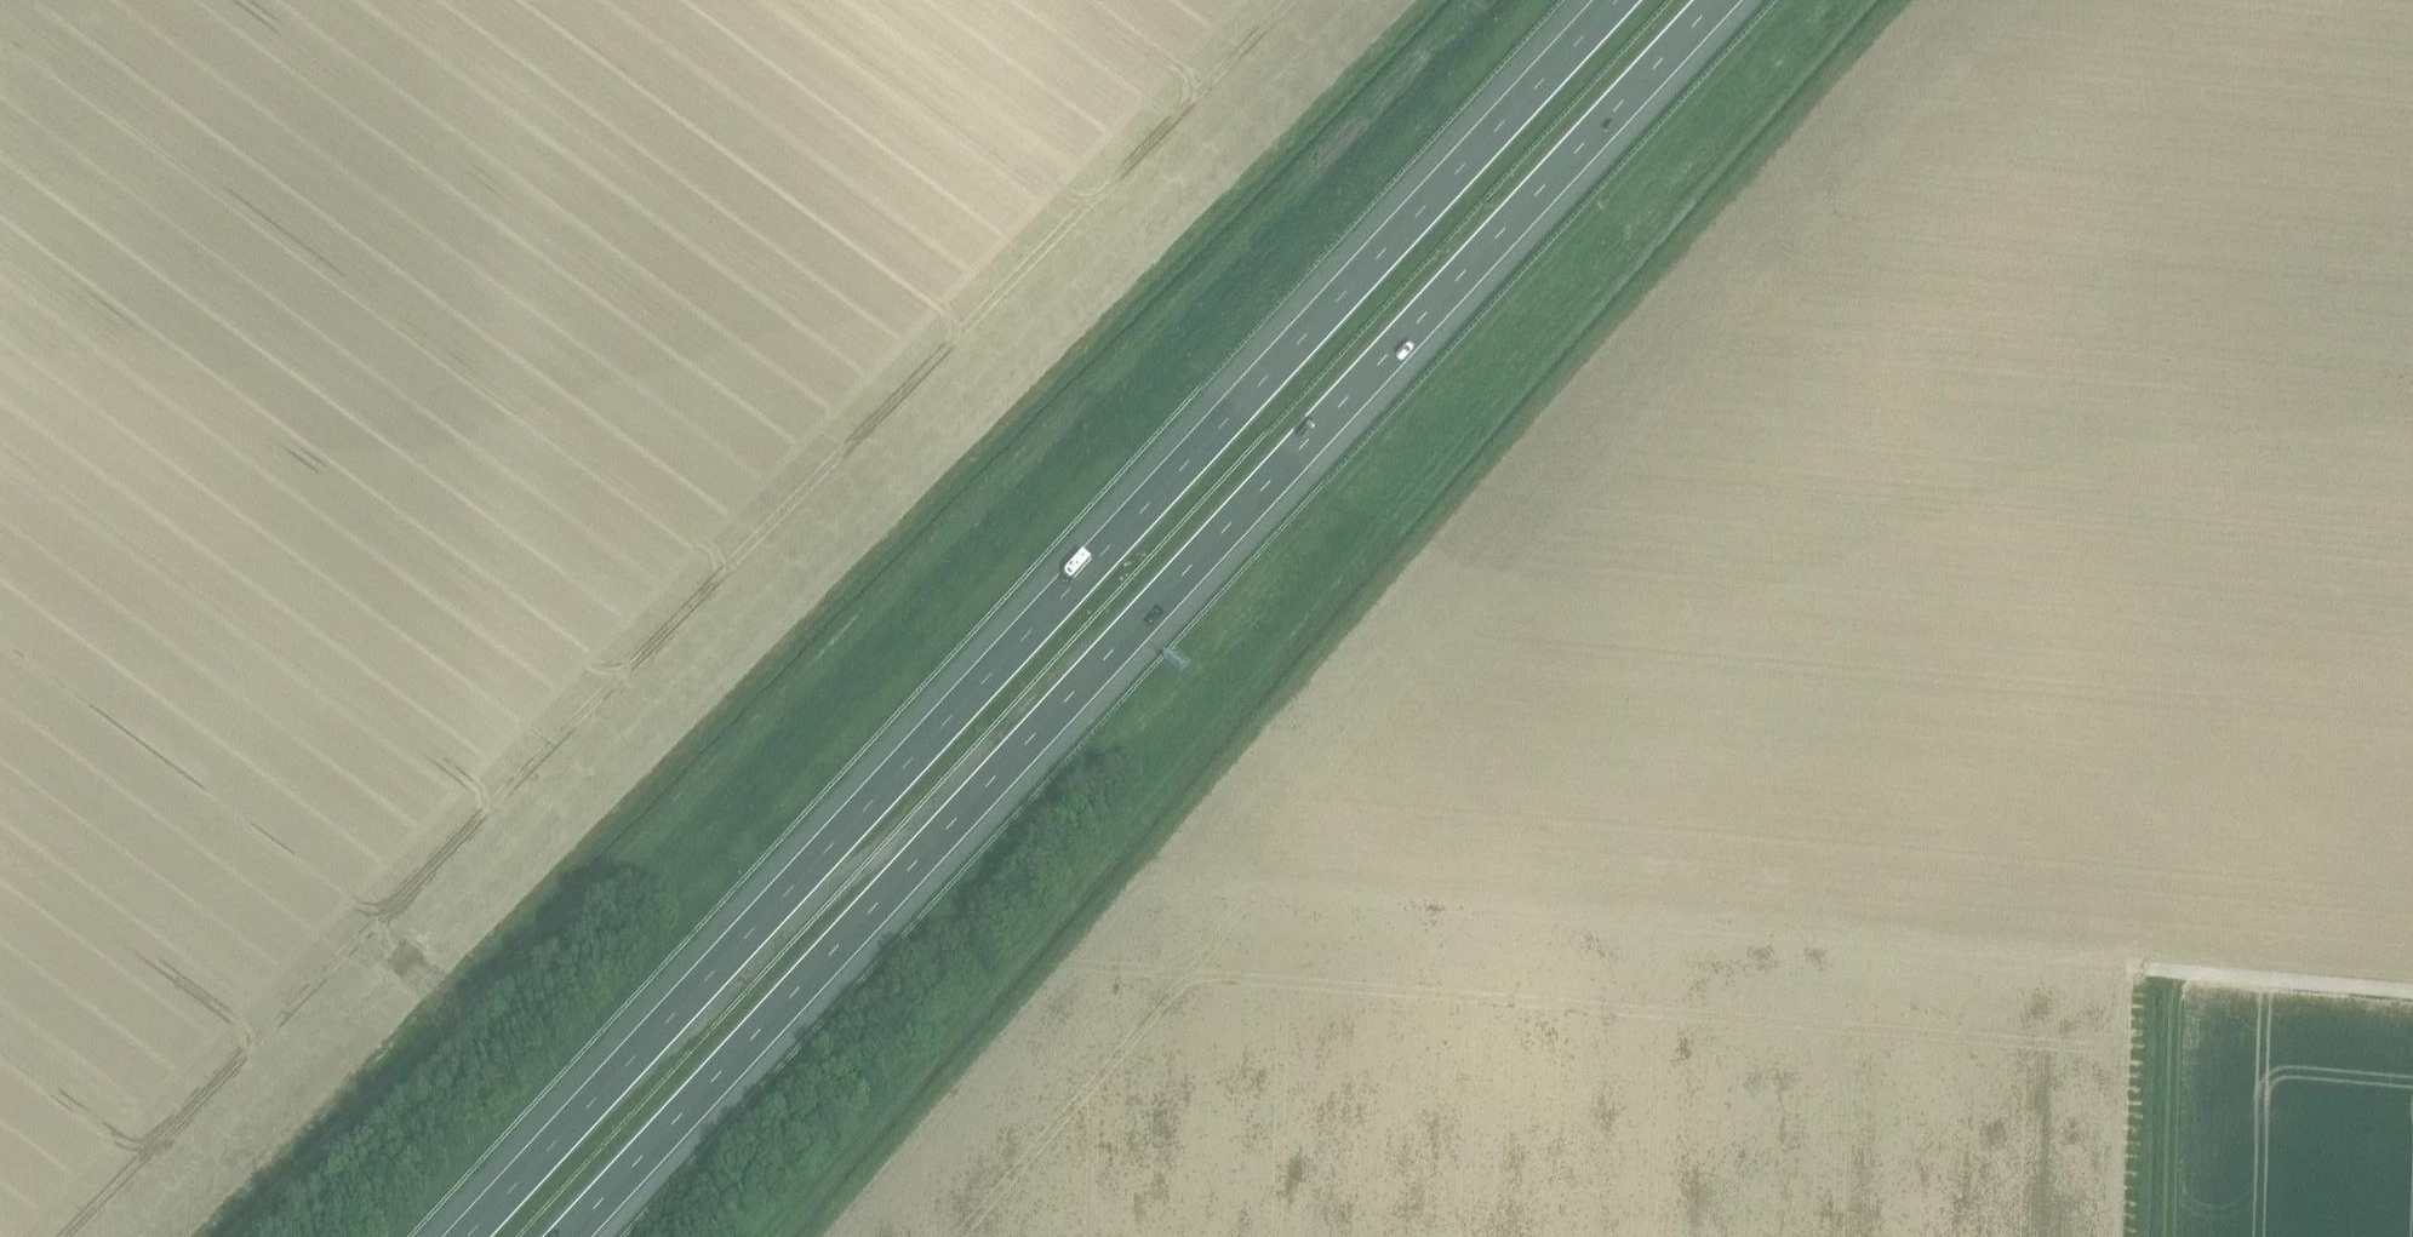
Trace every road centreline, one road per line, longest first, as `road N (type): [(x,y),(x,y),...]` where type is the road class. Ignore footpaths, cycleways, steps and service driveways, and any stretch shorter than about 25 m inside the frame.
road 1 (motorway): [(569,1236),(1719,0)]
road 2 (motorway): [(1619,0),(469,1236)]
road 3 (track): [(259,1236),(453,1037)]

